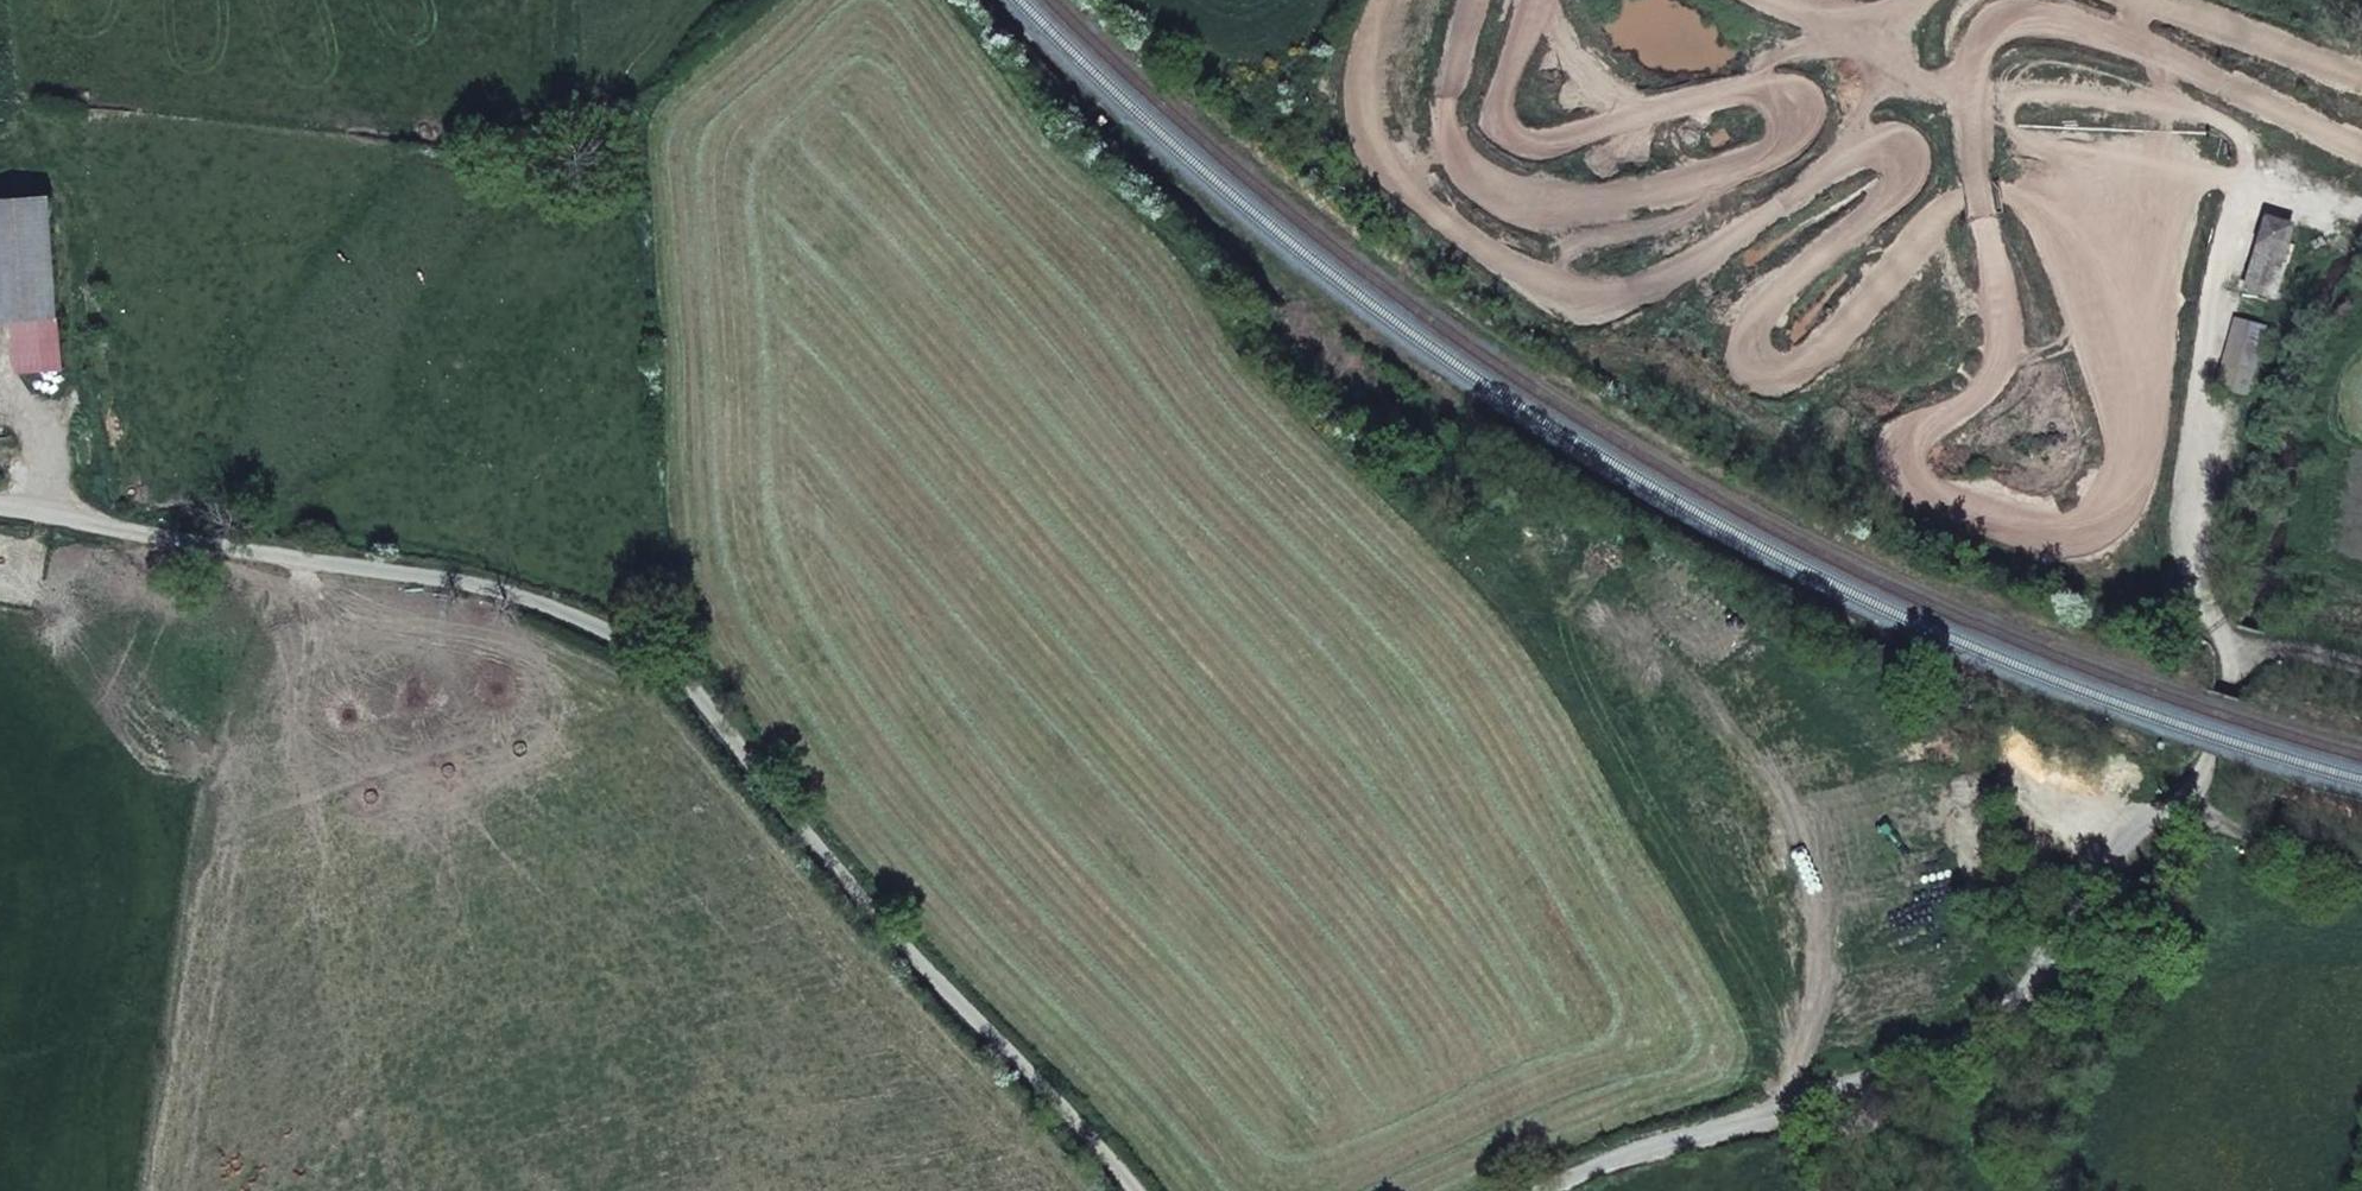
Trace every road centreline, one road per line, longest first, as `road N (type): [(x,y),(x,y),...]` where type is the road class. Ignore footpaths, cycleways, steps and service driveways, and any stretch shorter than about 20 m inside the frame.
road 1 (unclassified): [(0,511),(531,598),(687,680),(788,806),(1138,1190)]
road 2 (track): [(1544,1190),(1813,1116),(1934,1068),(1995,1031),(2058,964),(2127,856),(2194,798),(2213,759)]
road 3 (track): [(2361,803),(2213,759)]
road 4 (track): [(2231,695),(2258,654),(2297,652),(2361,666)]

